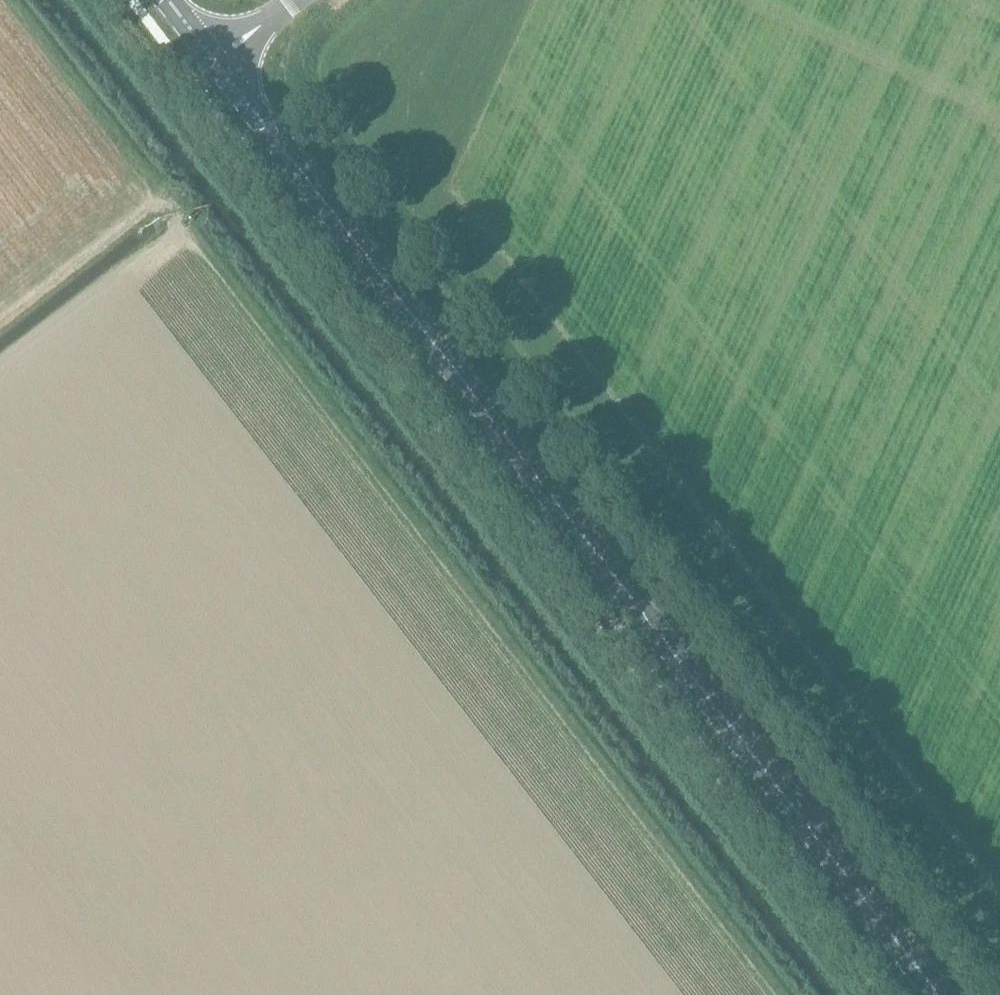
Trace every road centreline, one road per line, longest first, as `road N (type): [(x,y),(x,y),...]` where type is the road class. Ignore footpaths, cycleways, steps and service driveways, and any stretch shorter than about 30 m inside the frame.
road 1 (secondary): [(930,994),(329,223),(214,61)]

